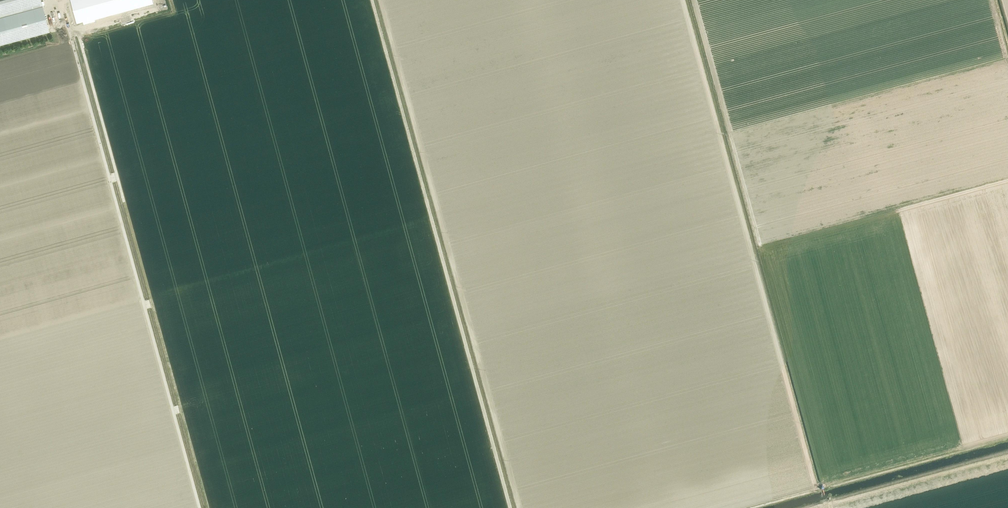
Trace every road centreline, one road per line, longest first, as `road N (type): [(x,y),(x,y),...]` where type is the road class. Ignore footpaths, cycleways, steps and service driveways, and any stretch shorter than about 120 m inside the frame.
road 1 (track): [(200,507),(64,12)]

